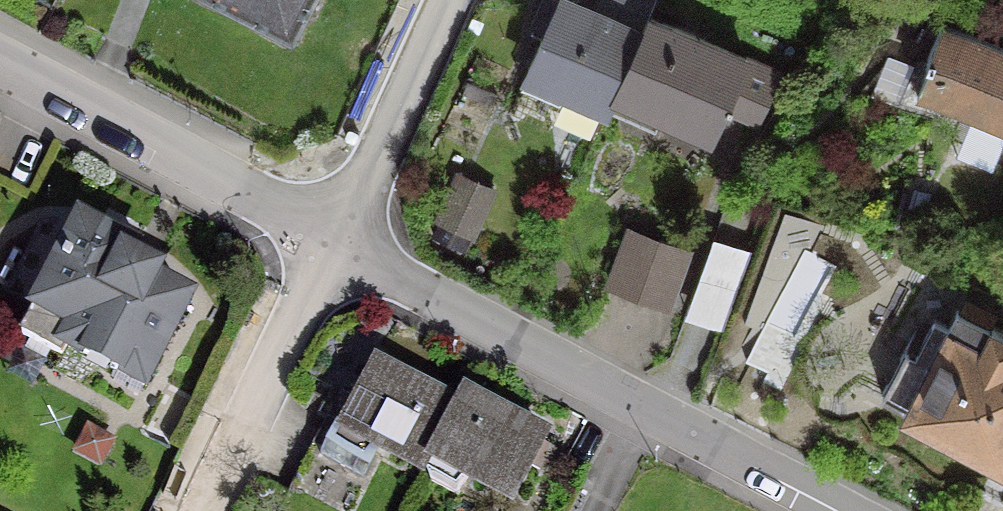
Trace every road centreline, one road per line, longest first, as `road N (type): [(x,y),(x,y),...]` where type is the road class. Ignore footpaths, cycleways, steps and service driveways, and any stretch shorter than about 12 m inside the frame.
road 1 (residential): [(862,510),(334,243)]
road 2 (residential): [(334,243),(0,65)]
road 3 (residential): [(334,243),(204,510)]
road 4 (residential): [(440,0),(334,243)]

